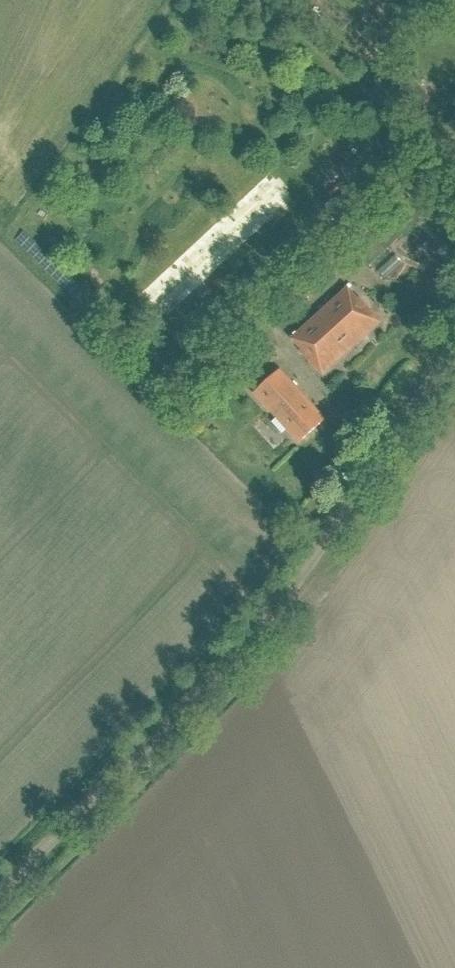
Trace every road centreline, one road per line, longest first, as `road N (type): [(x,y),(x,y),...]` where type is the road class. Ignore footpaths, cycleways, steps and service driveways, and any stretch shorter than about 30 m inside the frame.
road 1 (unclassified): [(0,894),(256,630),(454,346)]

